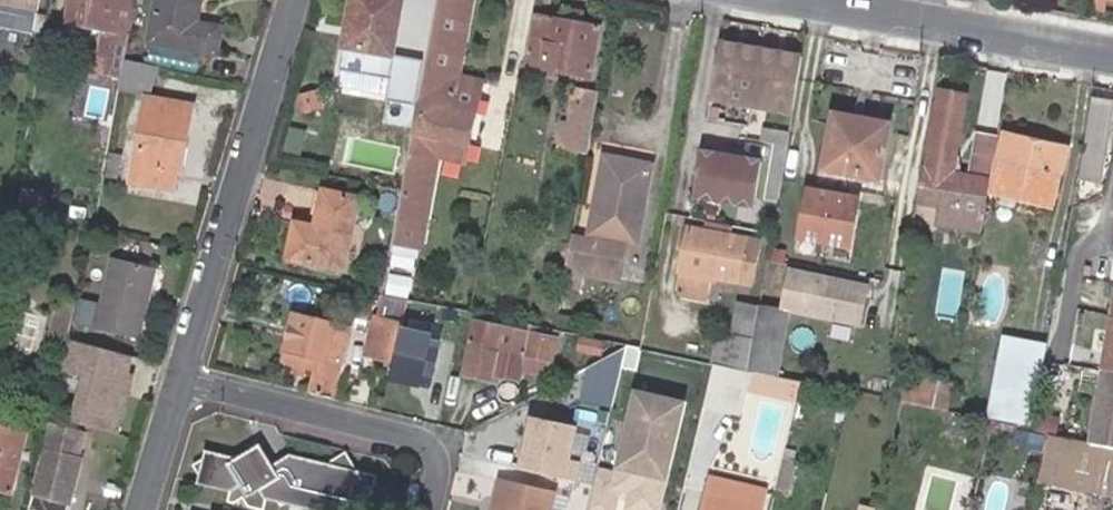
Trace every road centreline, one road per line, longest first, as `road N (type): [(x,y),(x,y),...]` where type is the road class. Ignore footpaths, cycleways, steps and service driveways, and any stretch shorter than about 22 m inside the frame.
road 1 (residential): [(180,380),(294,0)]
road 2 (residential): [(180,380),(416,434),(431,448),(433,471),(424,509)]
road 3 (residential): [(796,0),(1112,59)]
road 4 (residential): [(141,509),(180,380)]

